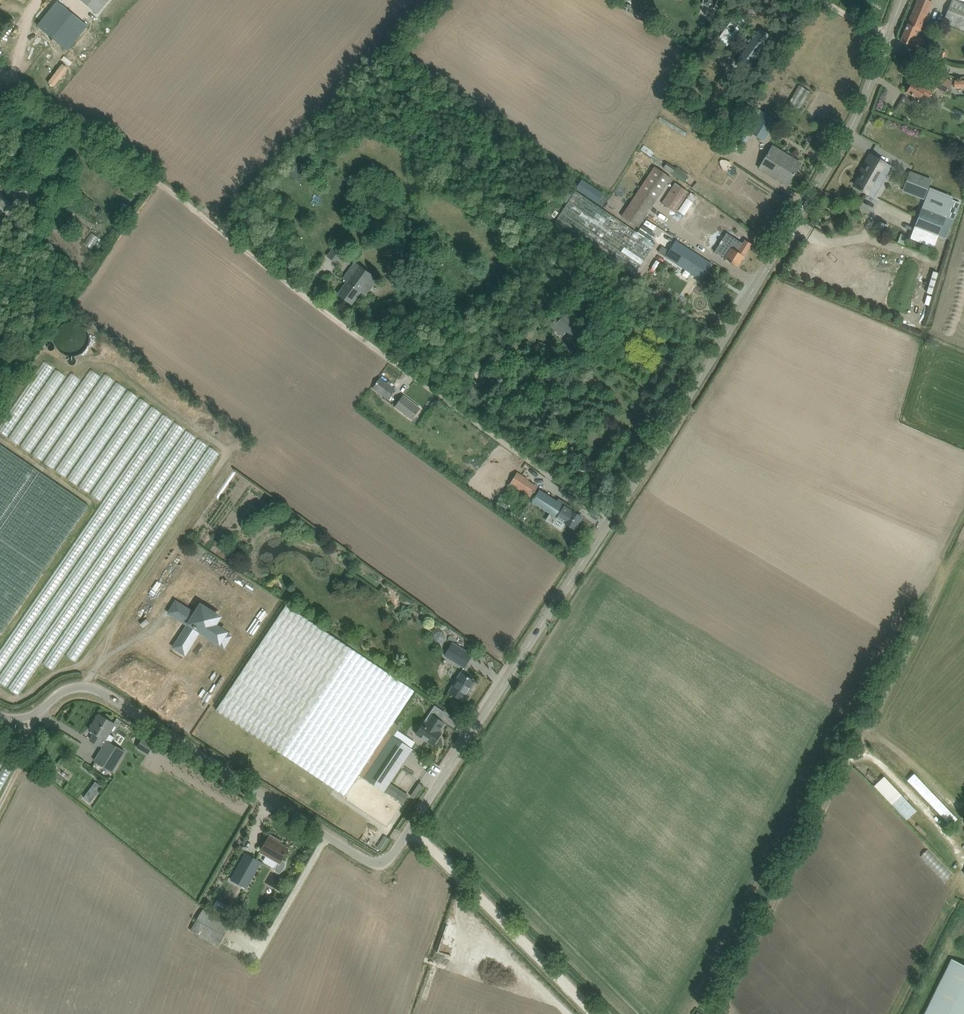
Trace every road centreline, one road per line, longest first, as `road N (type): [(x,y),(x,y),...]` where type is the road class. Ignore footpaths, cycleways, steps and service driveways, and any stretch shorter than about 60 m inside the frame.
road 1 (unclassified): [(383,866),(806,214),(890,43)]
road 2 (track): [(0,67),(612,518)]
road 3 (unclassified): [(383,866),(93,685),(61,689),(30,731),(0,710)]
road 4 (track): [(411,833),(591,1013)]

